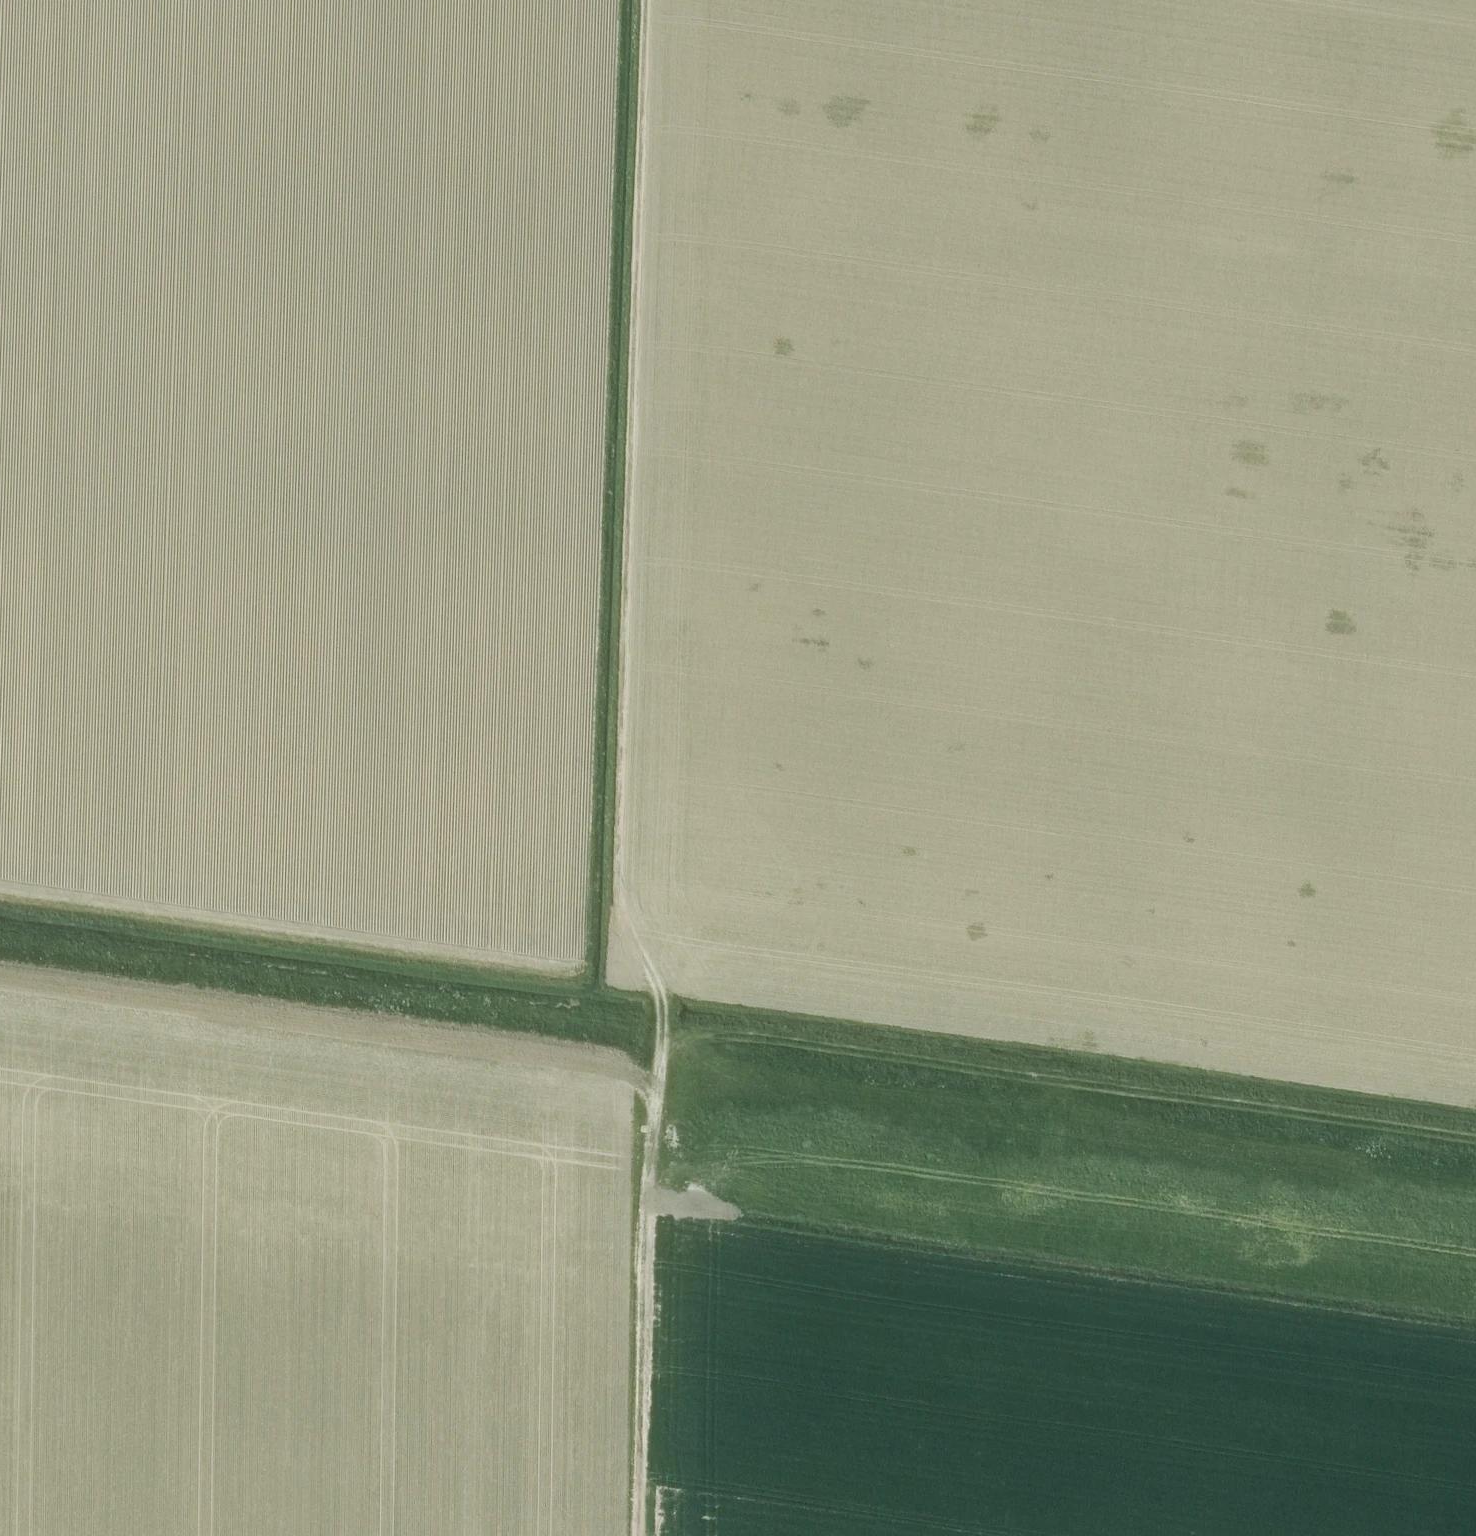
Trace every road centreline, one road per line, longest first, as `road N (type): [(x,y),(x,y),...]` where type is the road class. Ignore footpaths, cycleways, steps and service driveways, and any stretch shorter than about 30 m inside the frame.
road 1 (track): [(638,1535),(657,1010),(613,868),(642,0)]

